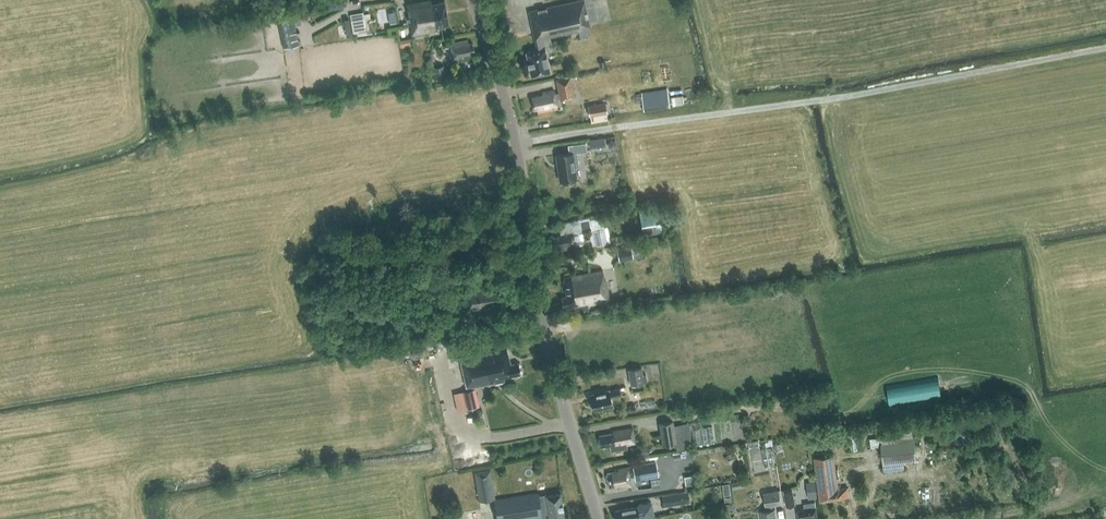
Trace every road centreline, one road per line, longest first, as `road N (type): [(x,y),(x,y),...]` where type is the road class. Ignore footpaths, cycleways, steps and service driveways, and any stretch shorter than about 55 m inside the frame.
road 1 (tertiary): [(597,518),(547,346),(516,145),(471,0)]

